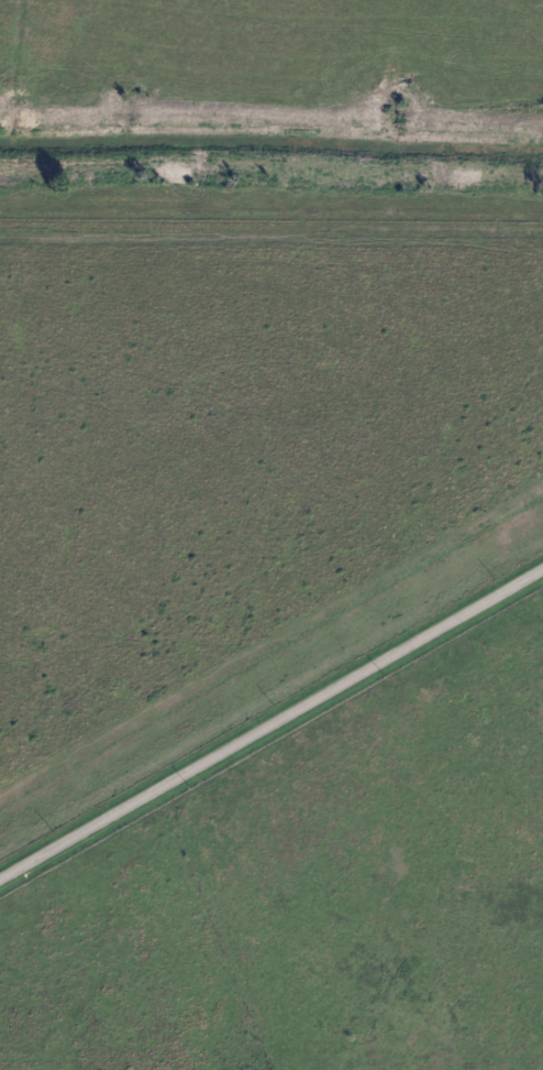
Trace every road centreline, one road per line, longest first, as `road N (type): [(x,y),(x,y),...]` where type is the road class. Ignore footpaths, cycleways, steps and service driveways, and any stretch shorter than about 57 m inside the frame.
road 1 (residential): [(0,875),(542,562)]

